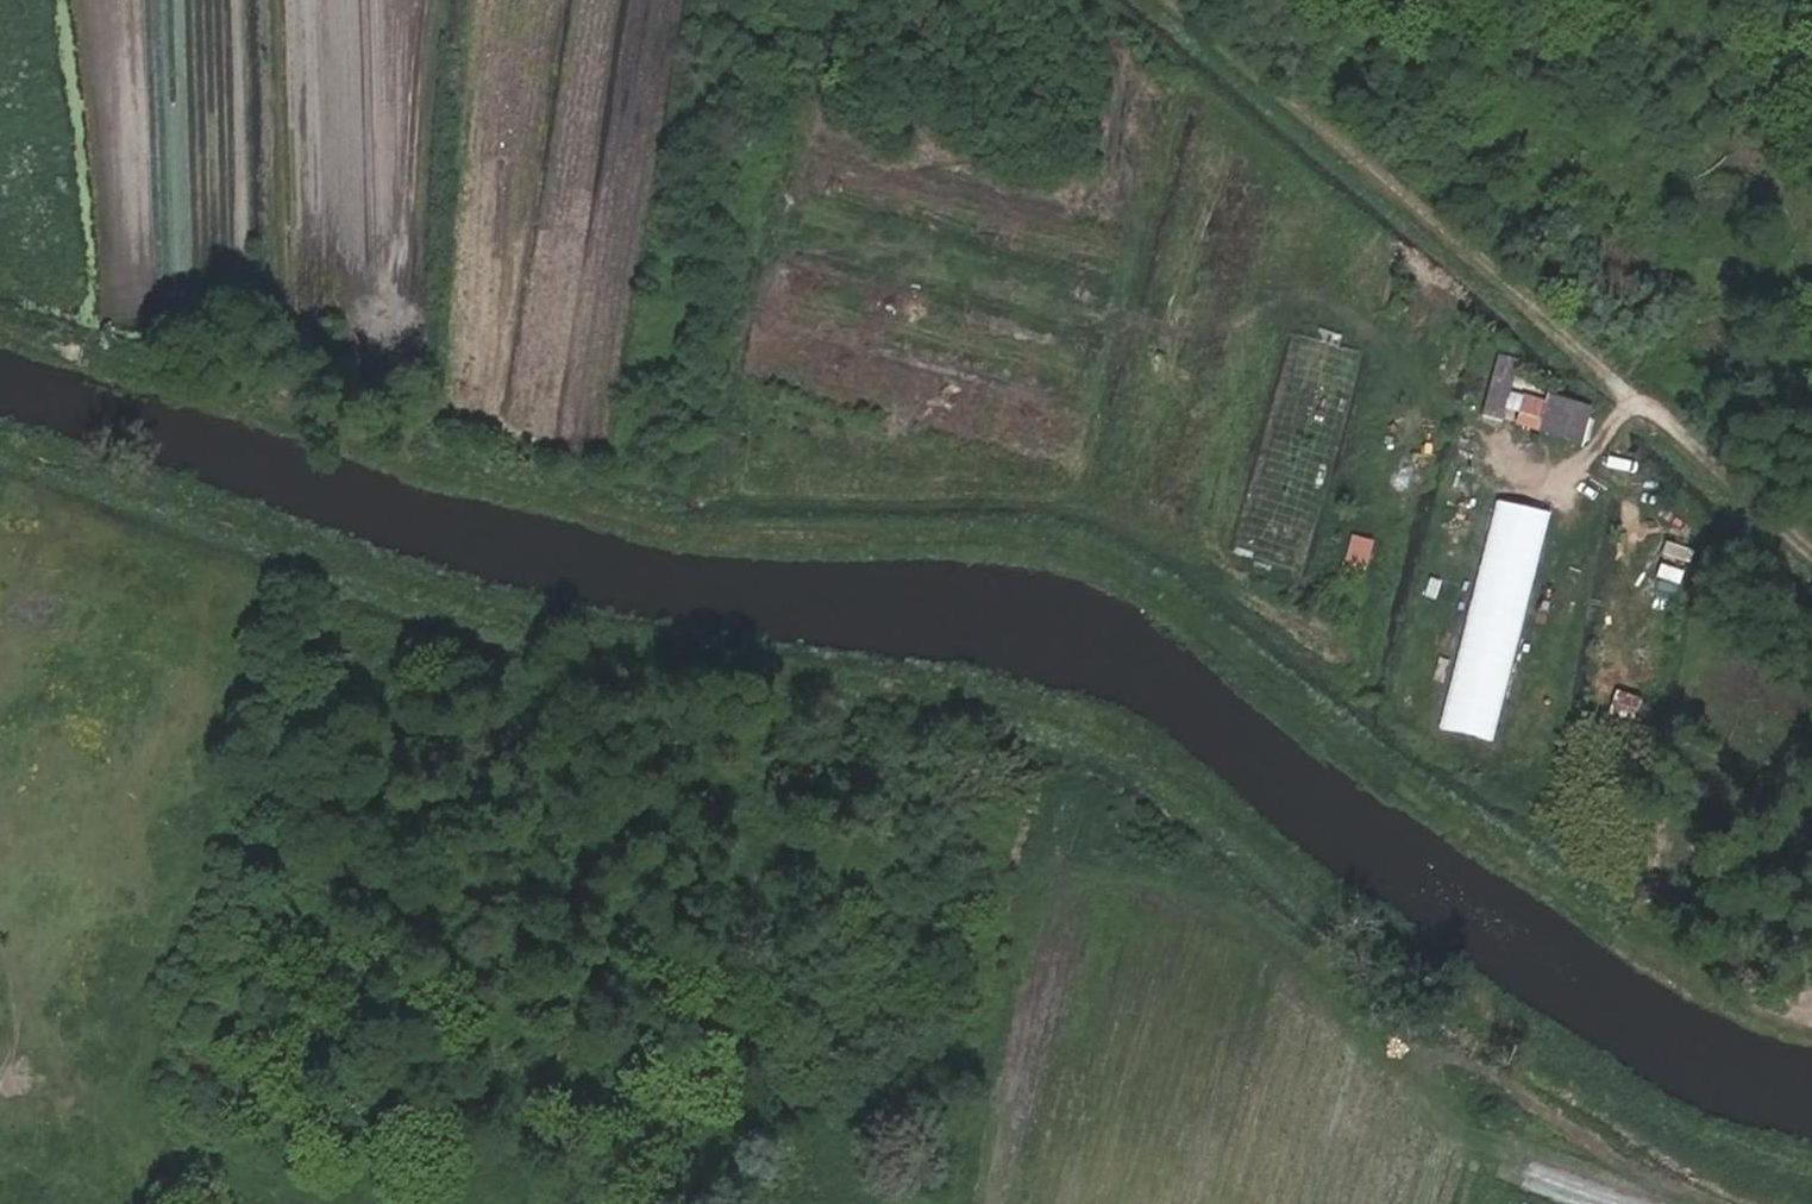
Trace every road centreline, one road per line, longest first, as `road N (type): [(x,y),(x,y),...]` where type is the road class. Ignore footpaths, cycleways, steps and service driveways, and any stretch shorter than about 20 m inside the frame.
road 1 (track): [(1182,0),(1811,543)]

